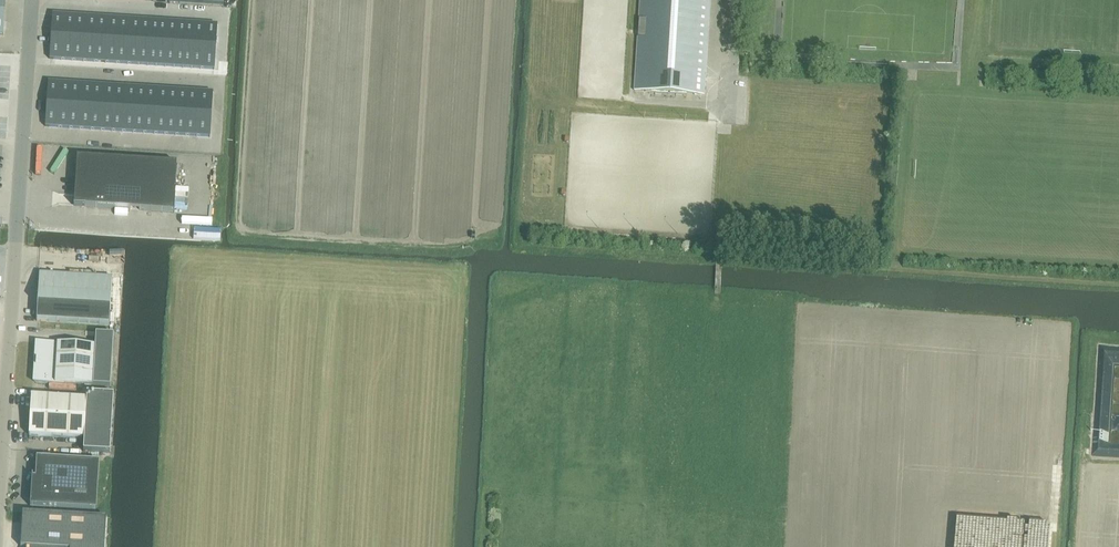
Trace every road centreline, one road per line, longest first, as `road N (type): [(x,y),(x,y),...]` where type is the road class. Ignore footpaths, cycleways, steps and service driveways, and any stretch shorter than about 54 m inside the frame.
road 1 (unclassified): [(11,349),(33,0)]
road 2 (unclassified): [(0,495),(11,349)]

